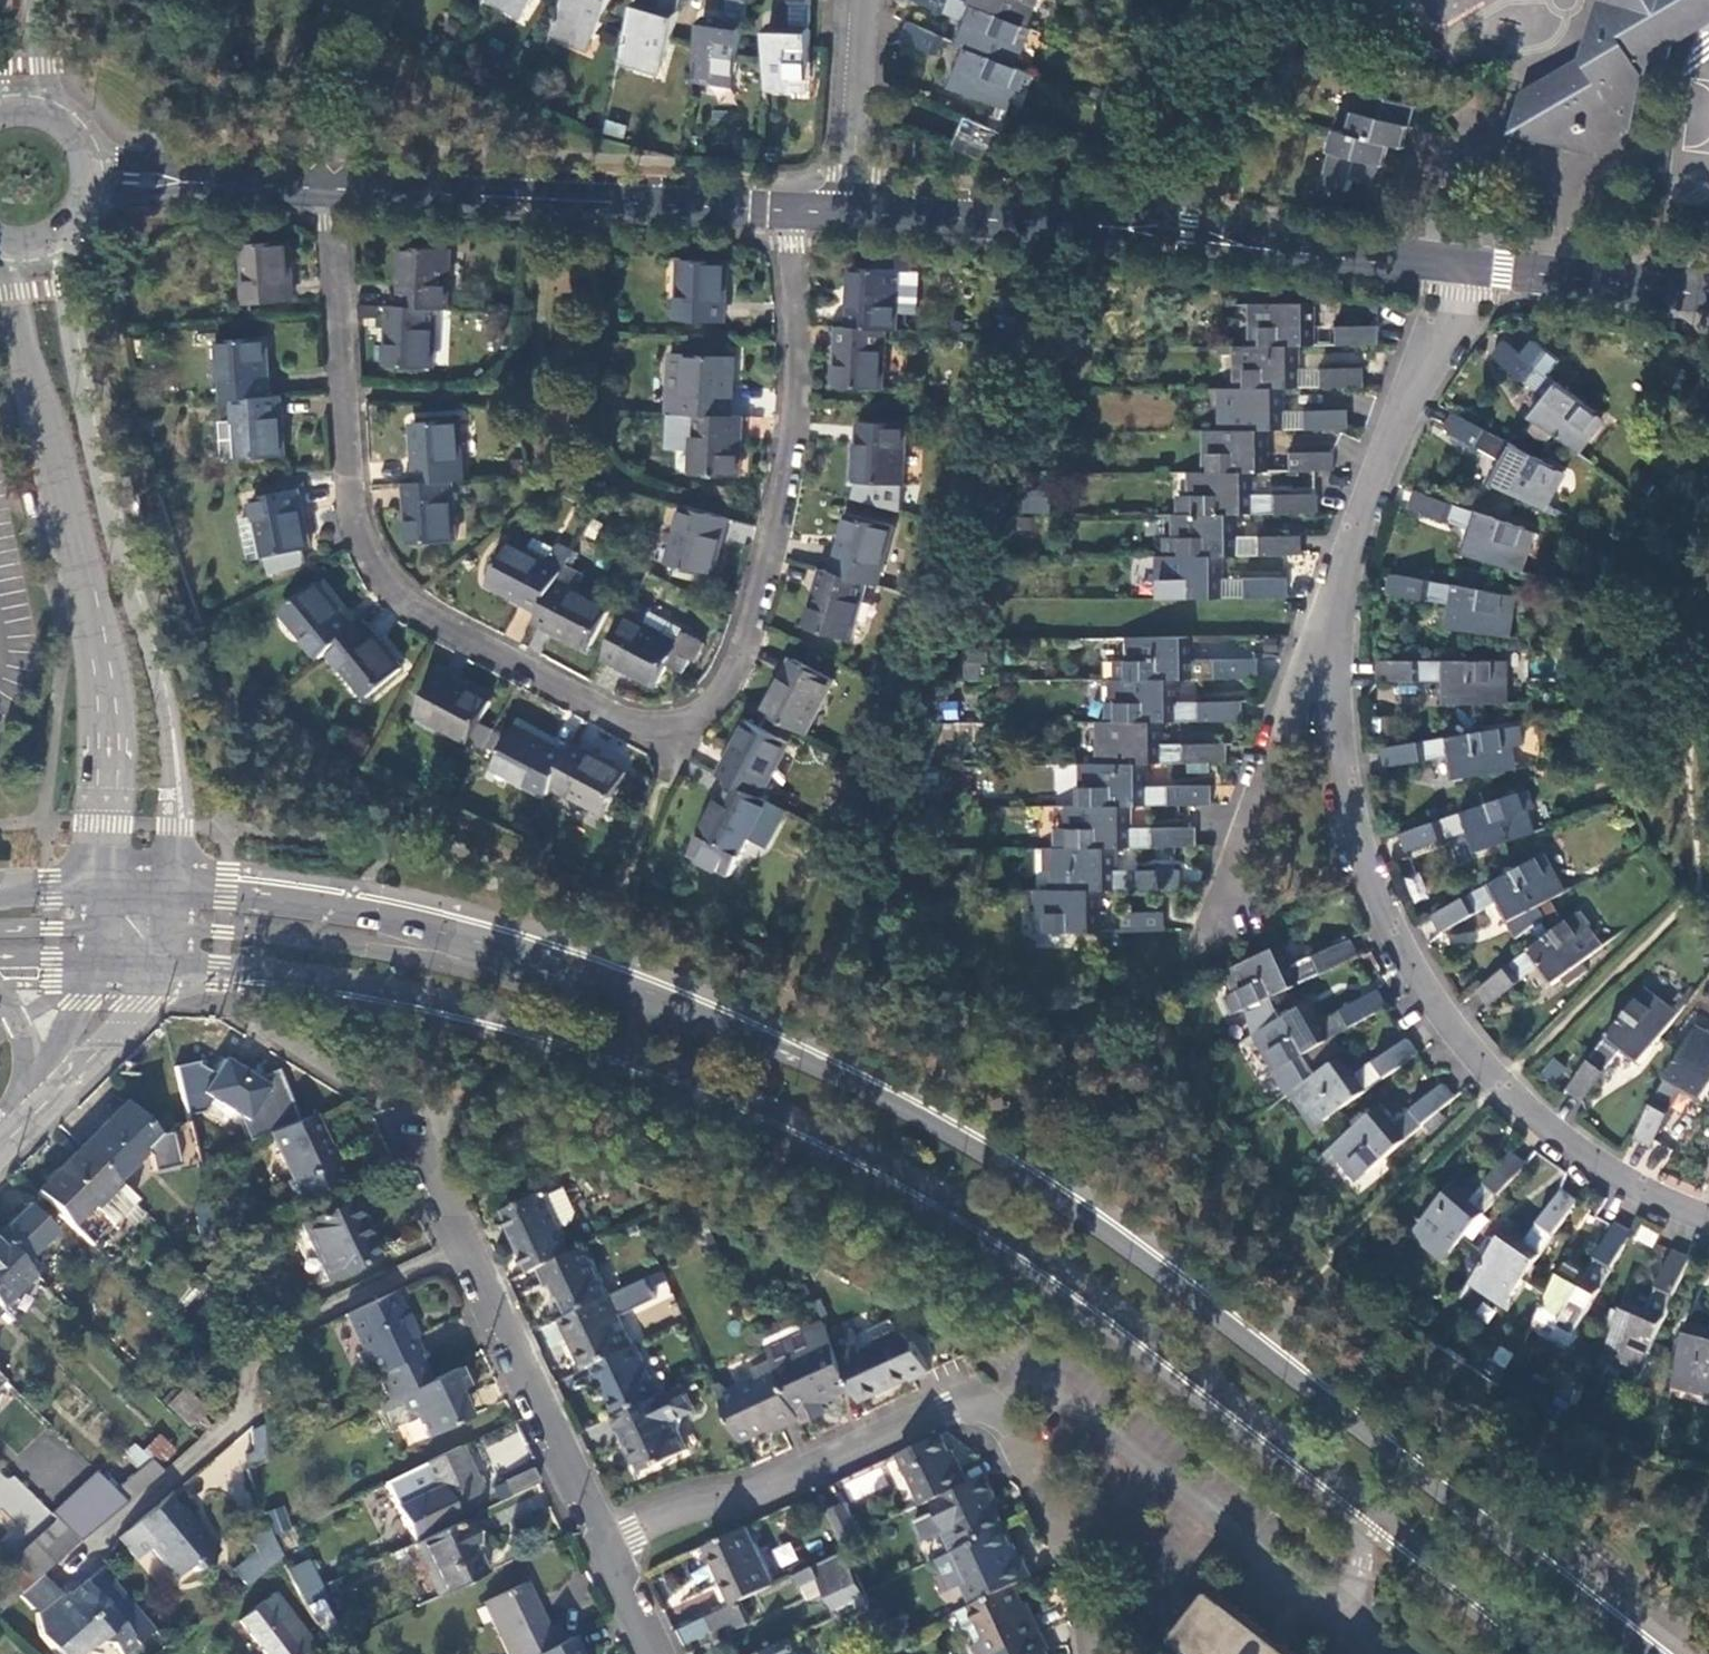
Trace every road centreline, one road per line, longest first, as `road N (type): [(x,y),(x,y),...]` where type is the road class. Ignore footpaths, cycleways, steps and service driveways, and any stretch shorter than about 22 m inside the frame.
road 1 (residential): [(331,191),(364,545),(401,599),(623,720),(662,725),(713,705),(748,637),(790,424),(797,330),(790,212)]
road 2 (primary): [(680,1076),(807,1130),(1040,1264),(1549,1653)]
road 3 (residential): [(1321,678),(1387,909),(1460,1035),(1549,1126),(1671,1203),(1708,1216)]
road 4 (residential): [(606,1544),(681,1512),(763,1491),(982,1398),(998,1401),(1067,1534),(1085,1579),(1092,1653)]
road 5 (tertiary): [(171,860),(166,737),(77,369),(65,269),(69,235)]
road 6 (tertiary): [(0,250),(110,671),(118,739),(107,857)]
road 7 (residential): [(854,214),(1151,229),(1464,262)]
road 8 (primary): [(680,1076),(566,967),(349,913),(172,892)]
road 9 (primary): [(203,966),(412,992),(482,1009),(580,1052),(680,1076)]
road 10 (residential): [(606,1544),(405,1116)]
road 11 (residential): [(331,191),(790,212)]
road 12 (residential): [(1464,262),(1461,291),(1377,476),(1321,678)]
road 13 (residential): [(1321,678),(1283,727),(1208,932)]
road 14 (residential): [(1464,262),(1708,296)]
road 15 (residential): [(96,177),(331,191)]
road 16 (residential): [(854,214),(868,0)]
road 17 (tertiary): [(64,1071),(82,1068),(148,1004),(164,963)]
road 18 (tertiary): [(0,996),(19,1018),(25,1044),(6,1131)]
road 19 (residential): [(657,1653),(606,1544)]
road 20 (tertiary): [(95,960),(86,1003),(58,1052),(64,1071)]

